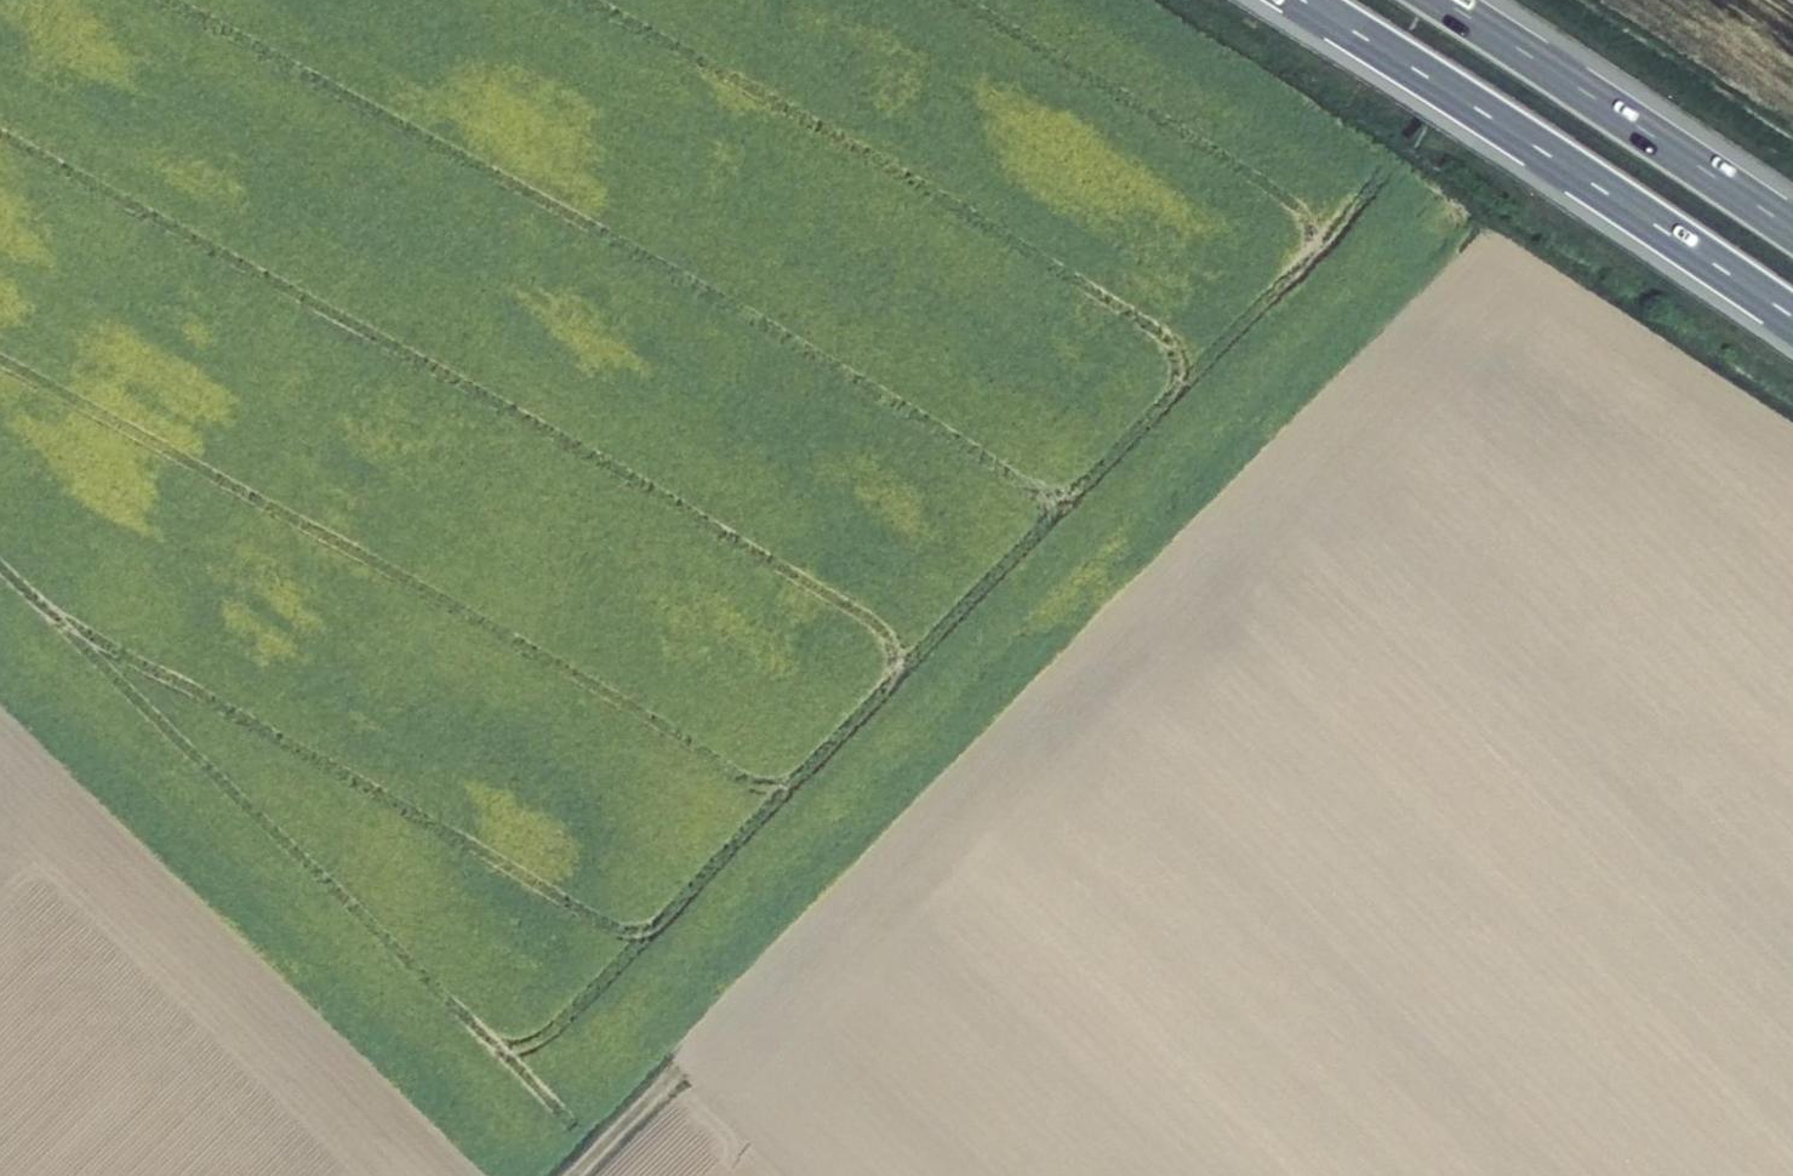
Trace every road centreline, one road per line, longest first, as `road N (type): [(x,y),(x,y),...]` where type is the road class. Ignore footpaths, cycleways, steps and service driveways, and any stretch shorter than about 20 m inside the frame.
road 1 (motorway): [(1301,0),(1792,319)]
road 2 (motorway): [(1792,231),(1439,0)]

